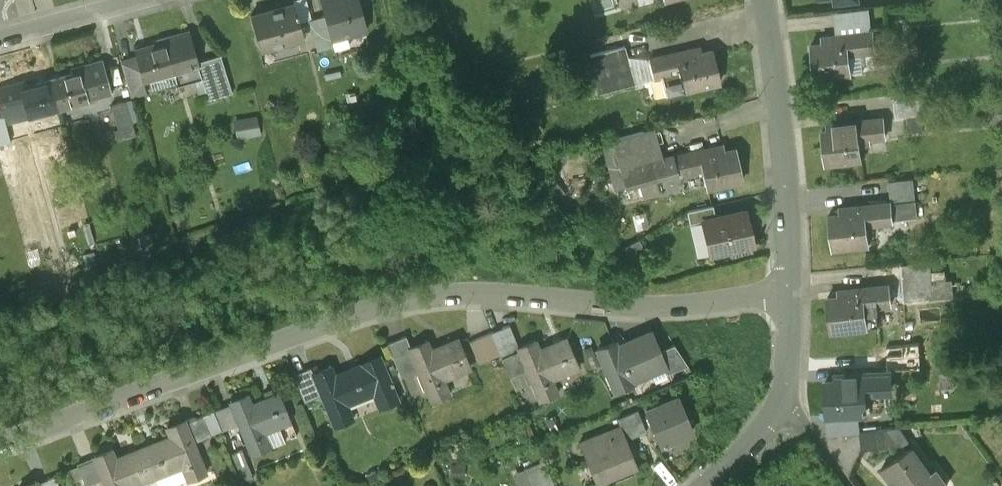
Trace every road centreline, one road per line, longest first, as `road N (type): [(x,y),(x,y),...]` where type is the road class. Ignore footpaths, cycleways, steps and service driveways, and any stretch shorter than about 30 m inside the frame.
road 1 (residential): [(792,293),(678,310),(492,298),(414,302),(0,450)]
road 2 (residential): [(765,0),(781,108),(792,293)]
road 3 (residential): [(792,293),(785,403),(755,444),(707,485)]
road 4 (residential): [(157,0),(0,43)]

